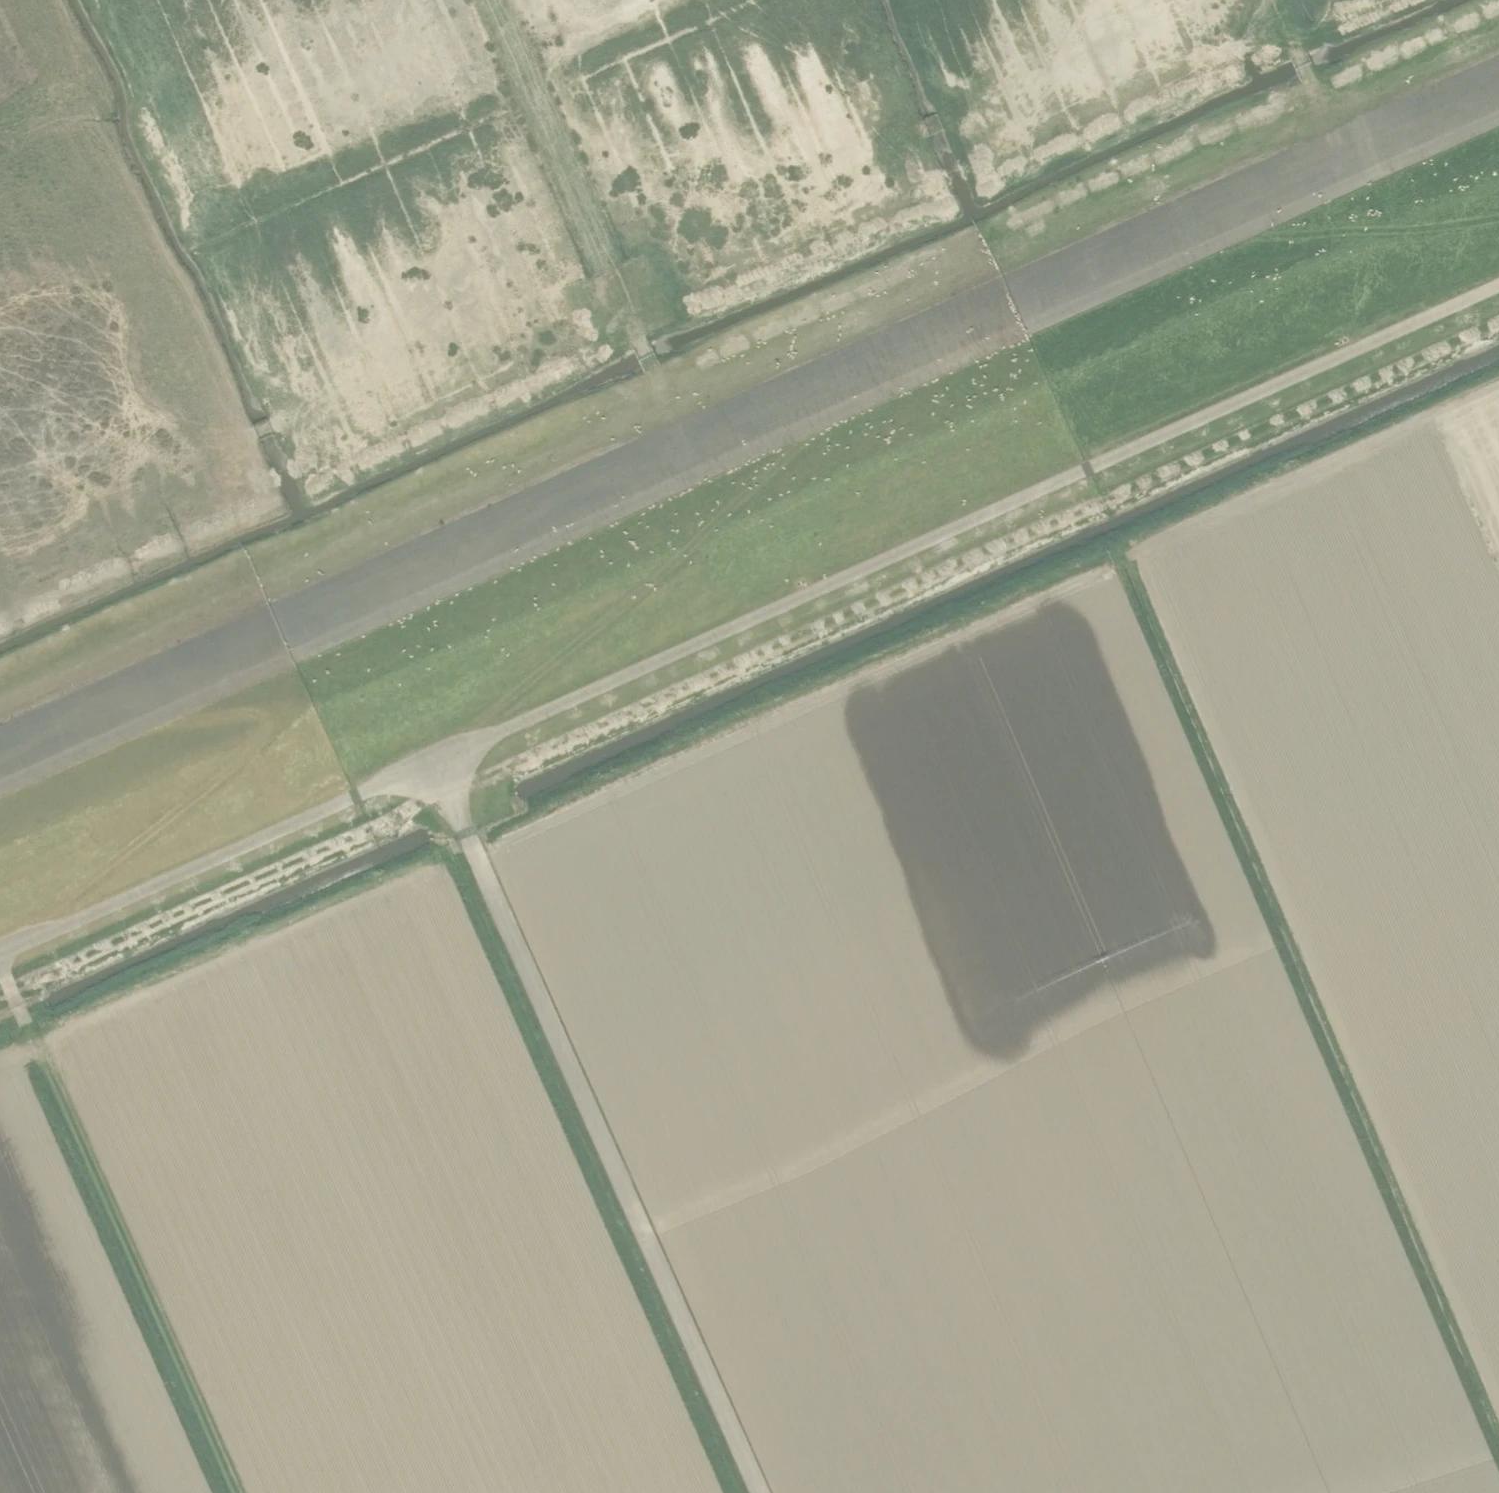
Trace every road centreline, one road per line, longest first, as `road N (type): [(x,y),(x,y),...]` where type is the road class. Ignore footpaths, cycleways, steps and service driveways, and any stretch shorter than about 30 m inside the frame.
road 1 (track): [(0,786),(1498,117)]
road 2 (track): [(846,408),(436,759)]
road 3 (track): [(0,951),(295,716),(144,722)]
road 4 (track): [(1498,214),(1231,237)]

